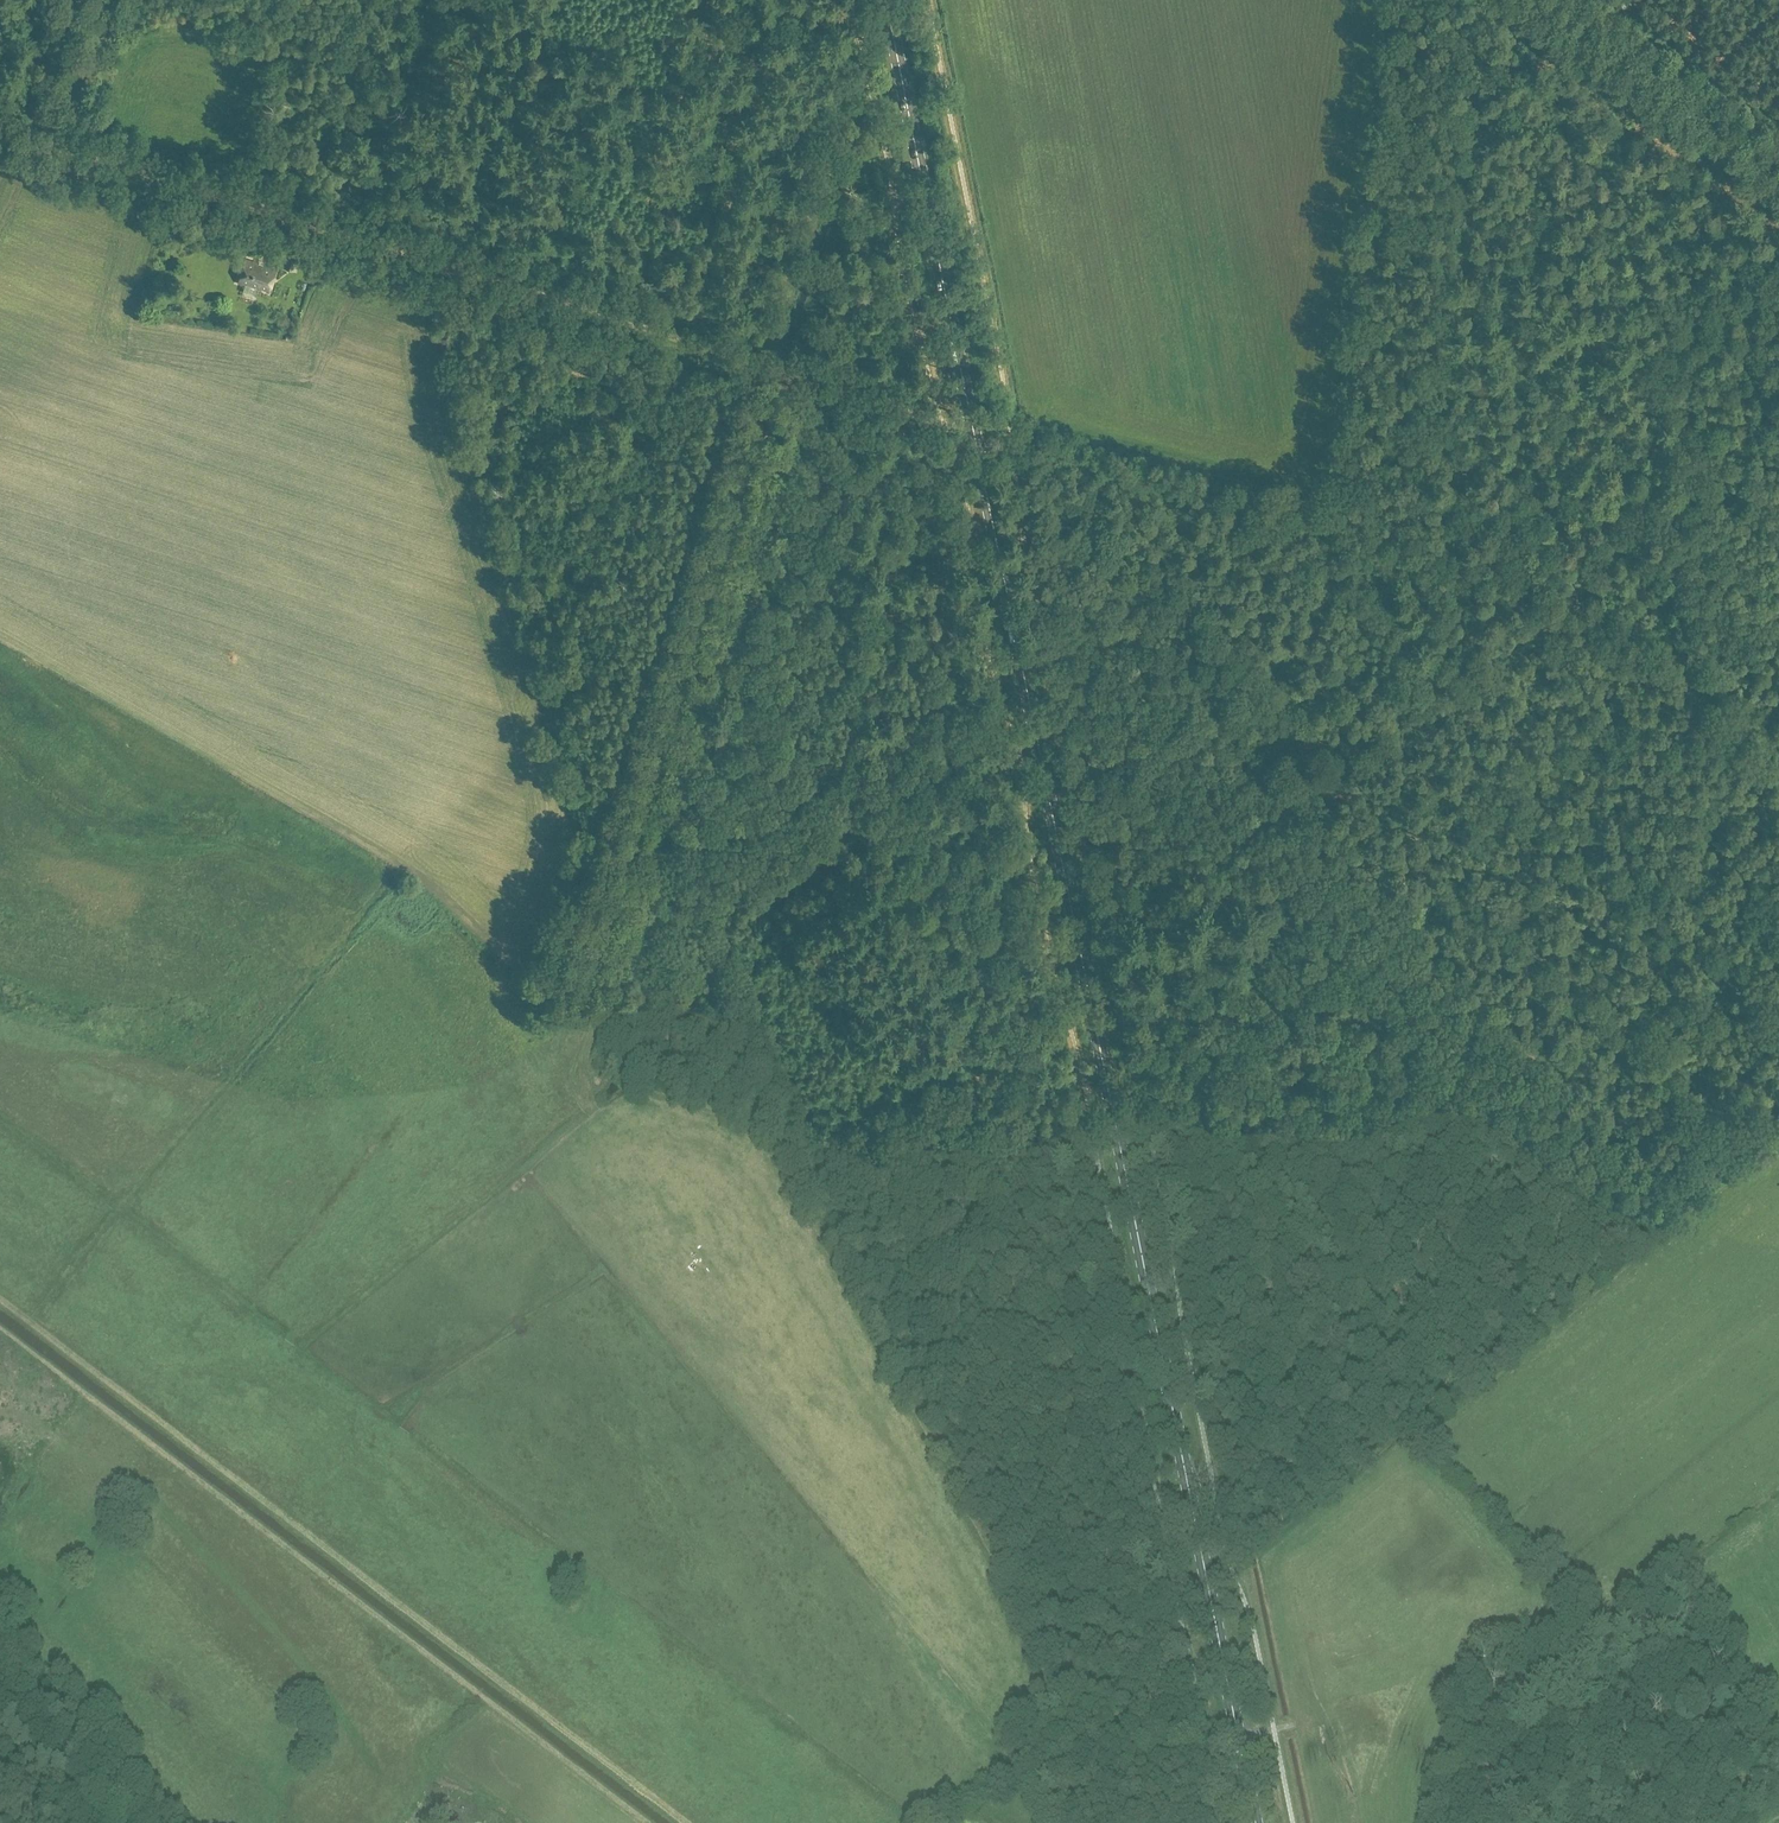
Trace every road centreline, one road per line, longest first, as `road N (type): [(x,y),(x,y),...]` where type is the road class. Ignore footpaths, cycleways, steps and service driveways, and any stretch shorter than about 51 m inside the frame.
road 1 (primary): [(1259,1822),(890,0)]
road 2 (track): [(974,420),(943,423),(0,132)]
road 3 (track): [(788,375),(582,1025)]
road 4 (track): [(1778,170),(1544,0)]
road 5 (track): [(206,1822),(55,1664),(0,1620)]
road 6 (track): [(90,0),(41,145)]

